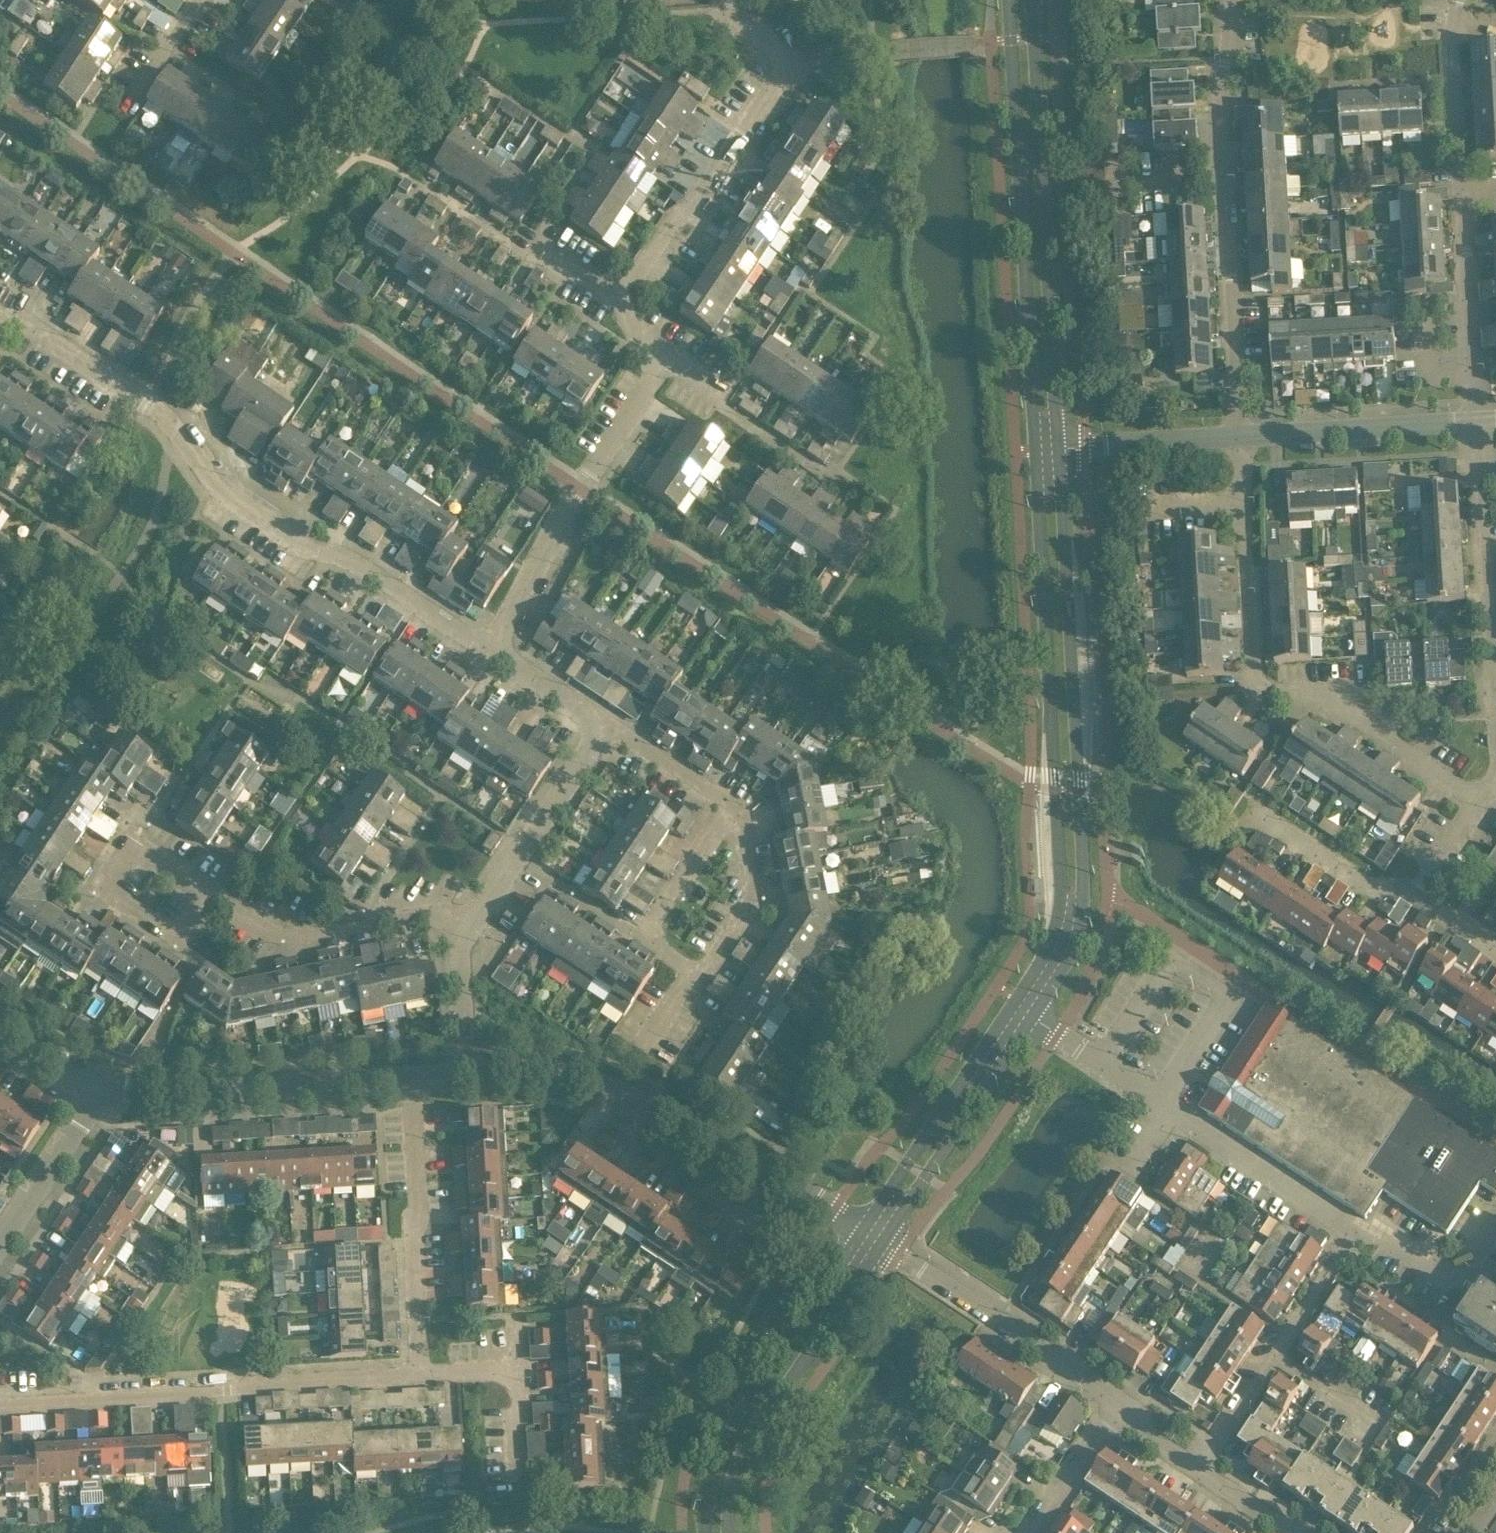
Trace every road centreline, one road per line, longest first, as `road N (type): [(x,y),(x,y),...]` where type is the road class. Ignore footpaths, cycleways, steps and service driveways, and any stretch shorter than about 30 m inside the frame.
road 1 (residential): [(491,649),(211,484),(172,430),(41,335),(0,330)]
road 2 (tertiary): [(1031,1018),(1077,940),(1083,894),(1058,450)]
road 3 (tertiary): [(1039,451),(1061,908),(1047,954),(1018,1000)]
road 4 (tertiary): [(1009,0),(1039,451)]
road 5 (tertiary): [(1058,450),(1031,0)]
road 6 (residential): [(1485,804),(1303,690),(1272,691),(1260,682),(1244,502)]
road 7 (residential): [(643,1049),(678,993),(703,977),(754,896),(729,806),(602,723)]
road 8 (residential): [(0,1394),(424,1368)]
road 9 (residential): [(1359,1227),(1031,1018)]
road 10 (residential): [(464,1075),(563,1076),(617,1092),(746,1170),(822,1201)]
road 11 (residential): [(624,304),(790,58),(733,11),(732,0)]
road 12 (tertiary): [(863,1230),(711,1465),(704,1532)]
road 13 (tertiary): [(729,1532),(741,1461),(880,1240)]
road 14 (residential): [(101,1086),(190,1092),(414,1078)]
road 15 (residential): [(1123,1404),(880,1240)]
road 16 (residential): [(1359,1227),(1198,1470)]
road 17 (residential): [(424,1368),(414,1078)]
road 18 (tertiary): [(1018,1000),(863,1230)]
road 19 (tertiary): [(880,1240),(1031,1018)]
road 20 (residential): [(456,917),(287,936),(206,892)]
road 21 (residential): [(1240,438),(1224,179)]
road 22 (residential): [(1495,678),(1480,422)]
road 23 (residential): [(456,917),(489,899),(602,723)]
road 24 (residential): [(1240,438),(1480,422)]
road 25 (residential): [(1480,422),(1467,193)]
road 26 (residential): [(206,892),(138,847),(112,887),(180,932)]
road 27 (residential): [(521,1469),(516,1371),(424,1368)]
road 28 (residential): [(1416,896),(1364,884),(1250,810)]
road 29 (residential): [(0,1241),(101,1086)]
road 30 (residential): [(491,649),(582,489)]
road 31 (residential): [(1495,1219),(1453,1281),(1359,1227)]
road 32 (residential): [(1058,450),(1240,438)]
road 33 (residential): [(1224,179),(1219,105),(1231,0)]
road 34 (residential): [(1467,193),(1461,24)]
road 35 (residential): [(1029,1532),(1066,1494),(1123,1404)]
road 36 (residential): [(464,1075),(456,917)]
road 37 (residential): [(582,489),(660,364)]
road 38 (residential): [(602,723),(491,649)]
road 39 (residential): [(197,0),(130,100)]
road 40 (residential): [(0,1022),(101,1086)]

